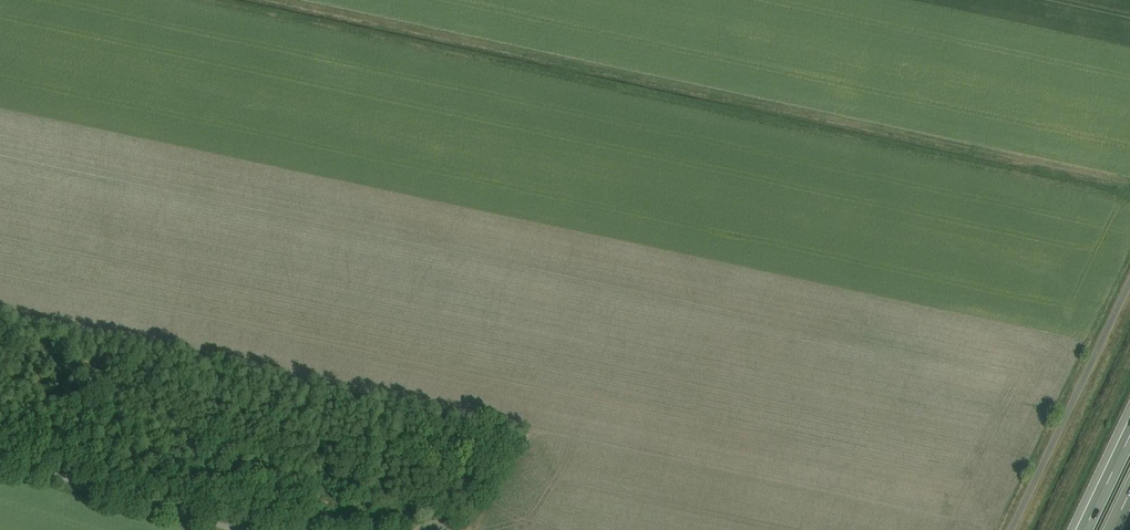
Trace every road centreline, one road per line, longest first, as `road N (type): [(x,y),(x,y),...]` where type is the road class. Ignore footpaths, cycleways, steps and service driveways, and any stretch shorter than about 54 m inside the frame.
road 1 (unclassified): [(241,529),(0,457)]

